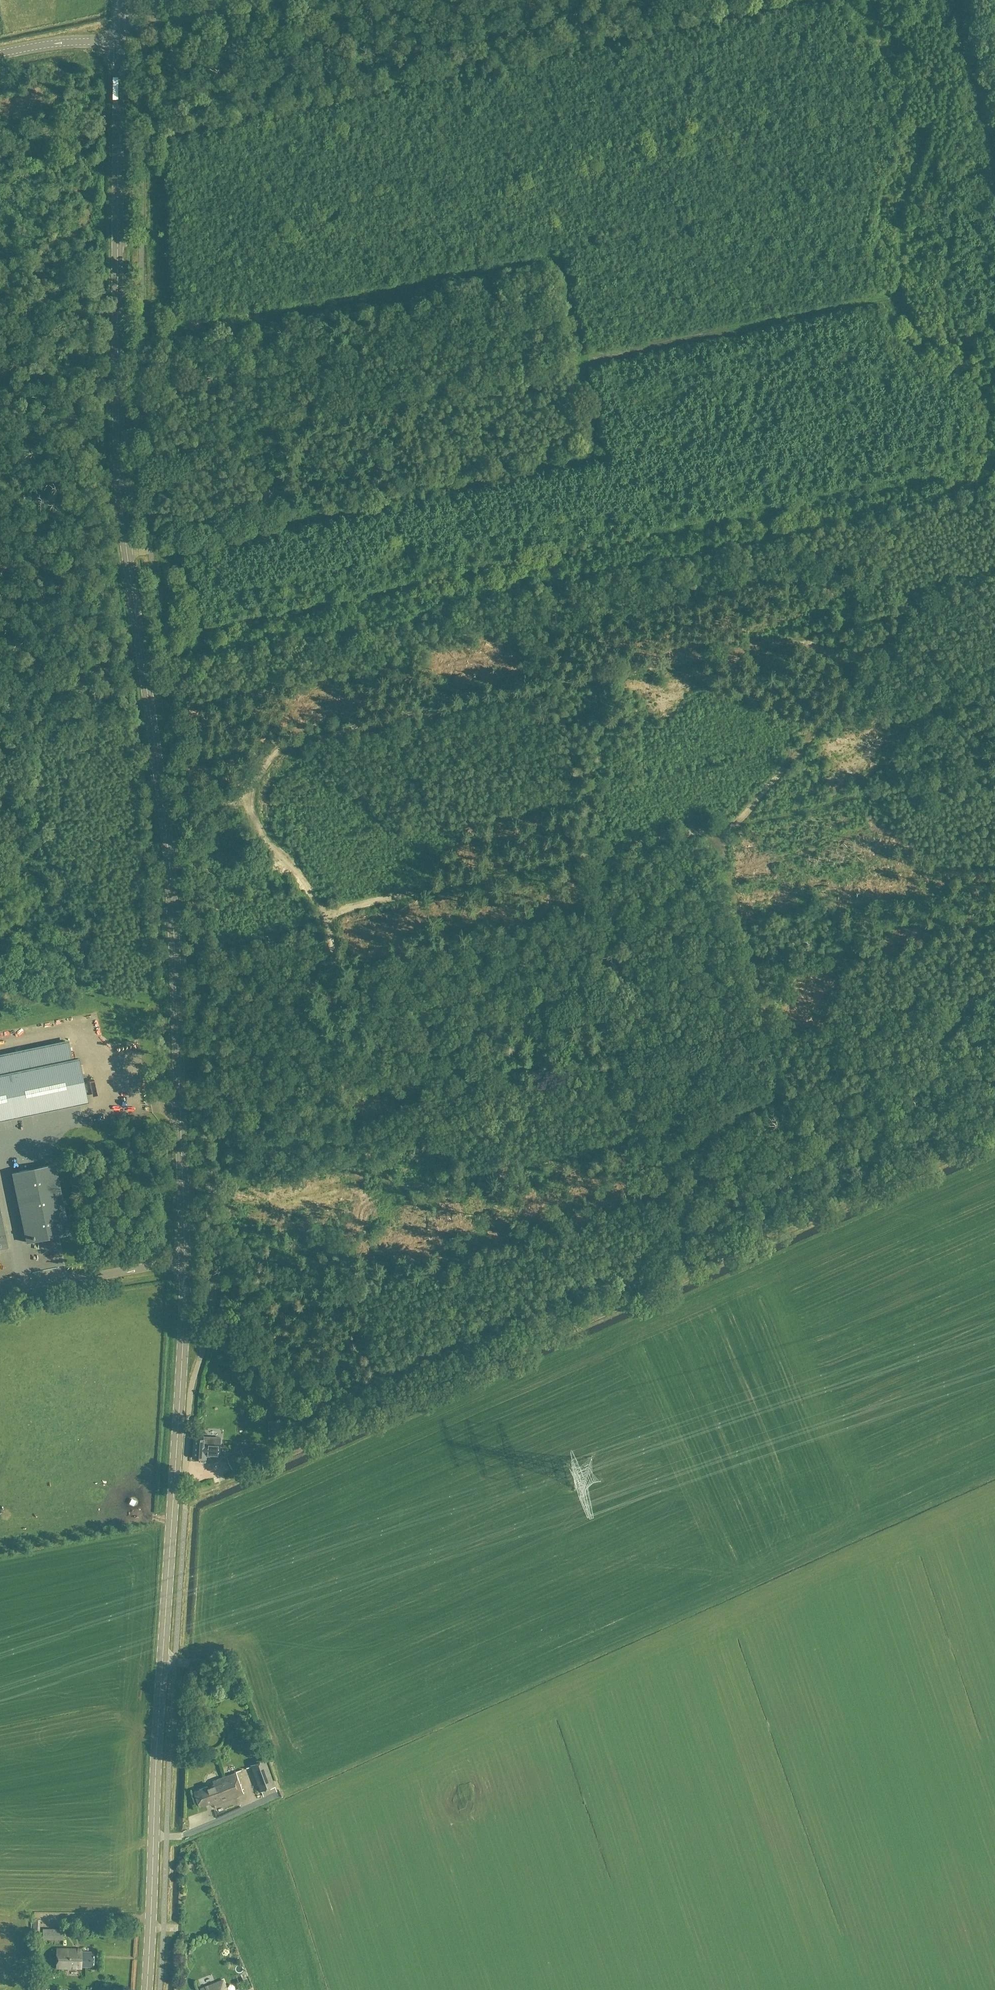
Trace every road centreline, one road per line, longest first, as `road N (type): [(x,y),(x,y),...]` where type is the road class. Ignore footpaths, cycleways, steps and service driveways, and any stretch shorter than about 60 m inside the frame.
road 1 (tertiary): [(183,1259),(173,913),(121,500),(120,41)]
road 2 (track): [(328,912),(360,1135),(386,1172),(413,1184),(743,1118),(774,1104),(782,1086),(754,959)]
road 3 (track): [(259,1805),(994,1475)]
road 4 (track): [(994,596),(302,740),(265,761),(248,800)]
road 5 (track): [(322,1440),(994,1140)]
road 6 (tertiary): [(146,1989),(183,1259)]
road 7 (track): [(328,912),(720,826)]
road 8 (track): [(720,826),(848,797),(919,714),(994,657)]
road 9 (track): [(736,822),(916,610)]
road 10 (track): [(386,1172),(322,1440)]
road 11 (track): [(994,928),(826,961),(754,959)]
road 12 (unclassified): [(0,1297),(183,1259)]
road 13 (track): [(620,673),(602,852)]
road 14 (track): [(848,797),(994,768)]
road 15 (track): [(322,1440),(186,1500)]
road 16 (track): [(248,800),(283,871),(328,912)]
road 17 (track): [(754,959),(720,826)]
road 18 (tertiary): [(0,54),(120,41)]

